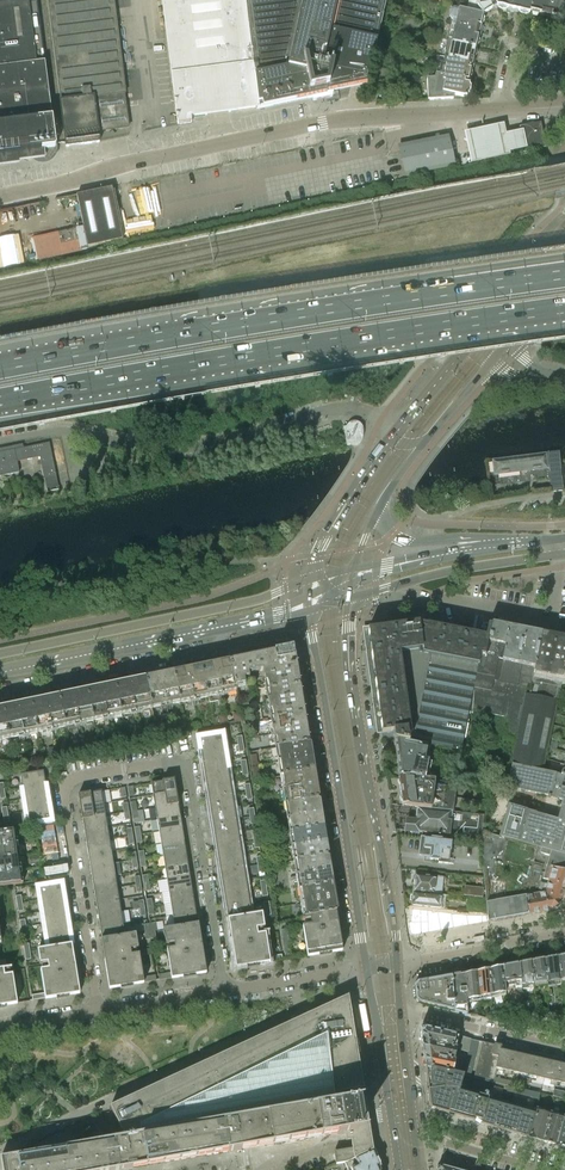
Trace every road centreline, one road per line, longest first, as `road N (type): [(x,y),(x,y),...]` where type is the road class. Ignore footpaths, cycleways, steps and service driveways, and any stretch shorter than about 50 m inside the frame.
road 1 (residential): [(98,1011),(64,789),(79,778),(166,764),(190,780),(225,992)]
road 2 (motorway): [(0,403),(564,310)]
road 3 (unclassified): [(0,196),(330,123),(500,111)]
road 4 (motorway): [(421,298),(0,369)]
road 5 (tertiary): [(395,963),(350,672),(350,600)]
road 6 (tertiary): [(308,613),(366,968)]
road 7 (secondary): [(309,579),(259,599),(0,652)]
road 8 (unclassified): [(112,441),(204,447),(347,408),(365,411),(392,437)]
road 9 (tertiary): [(564,225),(392,437)]
road 10 (residential): [(0,693),(215,649),(227,631)]
road 11 (secondary): [(0,677),(227,631)]
road 12 (tertiary): [(422,444),(564,275)]
road 13 (residential): [(399,585),(543,618),(553,604),(557,555)]
road 14 (residential): [(564,1048),(389,1013)]
road 15 (residential): [(395,963),(564,934)]
road 16 (tertiary): [(392,437),(332,527),(309,579)]
road 17 (secondary): [(399,585),(557,555)]
road 18 (motorway): [(564,263),(421,298)]
road 19 (motorway): [(564,278),(421,298)]
road 20 (residential): [(225,992),(366,968)]
road 21 (residential): [(404,1141),(433,1139),(541,1169)]
road 22 (tertiary): [(389,1013),(404,1141)]
road 23 (residential): [(98,1011),(225,992)]
road 24 (secondary): [(475,546),(352,569)]

